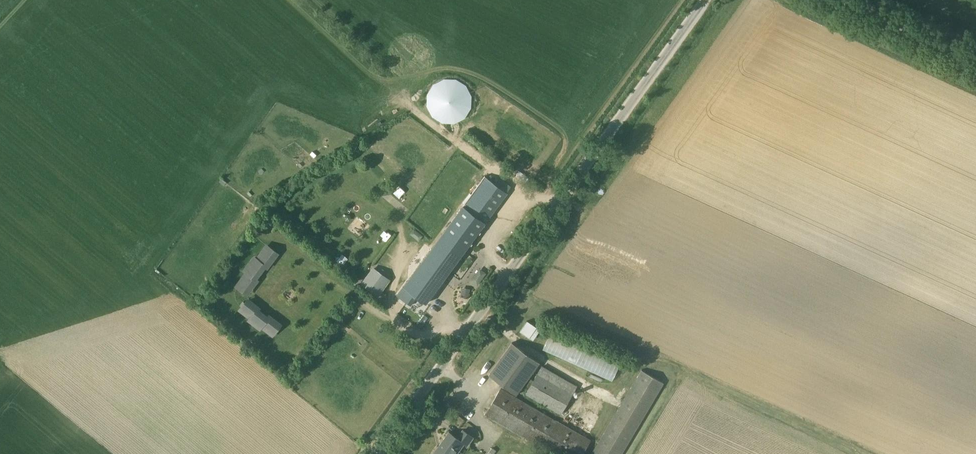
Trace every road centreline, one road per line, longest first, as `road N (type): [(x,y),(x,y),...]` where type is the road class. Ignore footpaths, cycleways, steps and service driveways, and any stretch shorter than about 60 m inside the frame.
road 1 (unclassified): [(377,453),(703,0)]
road 2 (unclassified): [(975,58),(851,0)]

